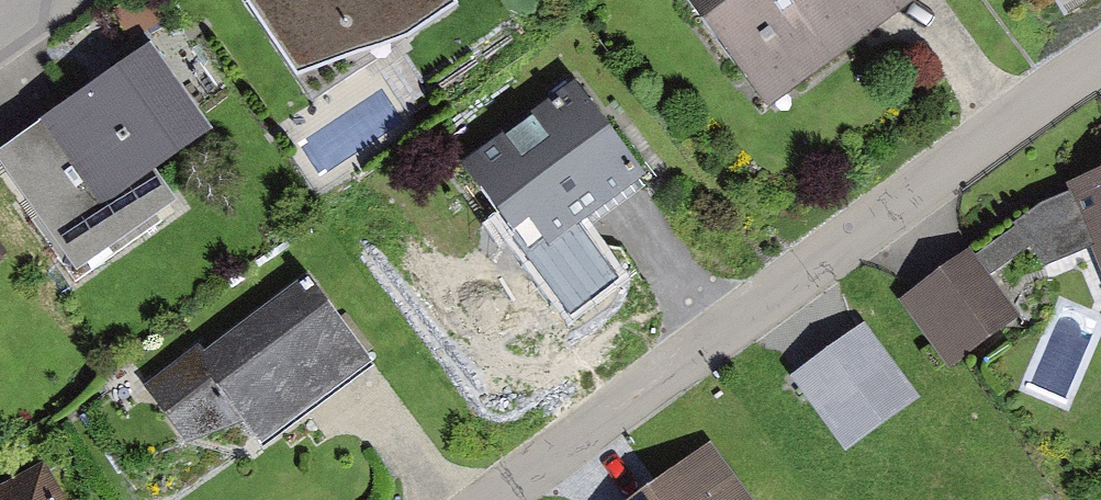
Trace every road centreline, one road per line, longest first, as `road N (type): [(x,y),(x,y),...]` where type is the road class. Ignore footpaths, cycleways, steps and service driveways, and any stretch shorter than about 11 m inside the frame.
road 1 (residential): [(533,499),(940,182),(1100,75)]

